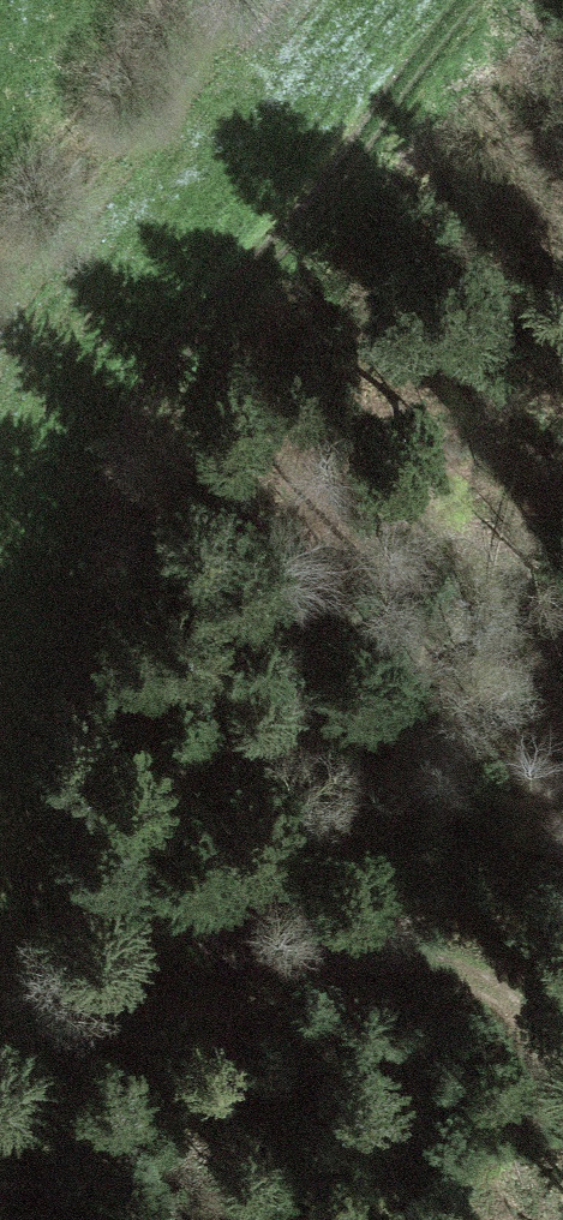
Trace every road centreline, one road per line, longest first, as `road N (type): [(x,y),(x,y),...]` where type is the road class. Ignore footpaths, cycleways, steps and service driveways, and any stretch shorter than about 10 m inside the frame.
road 1 (track): [(478,0),(147,405),(109,471),(189,913),(211,939),(251,954),(401,945),(467,955),(511,981),(562,1044)]
road 2 (track): [(109,471),(38,584),(31,633),(38,1034),(50,1079),(80,1119),(245,1219)]

